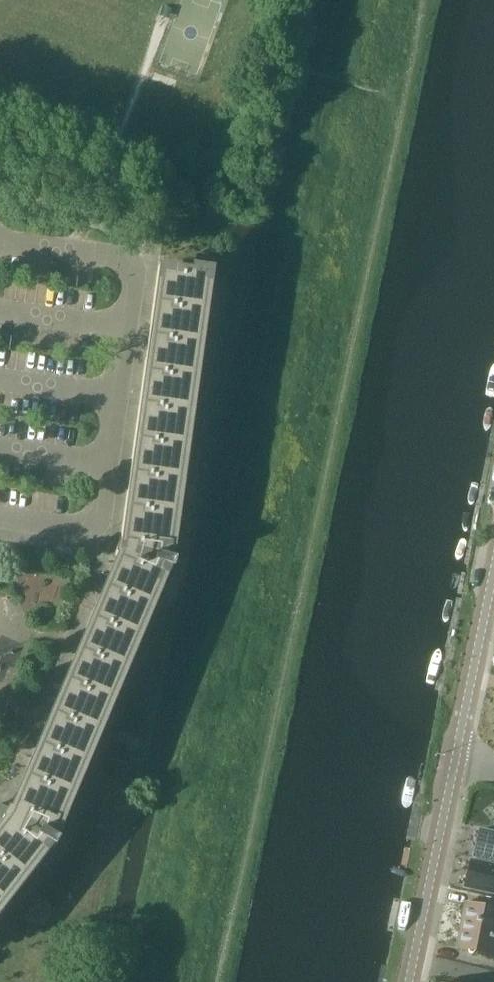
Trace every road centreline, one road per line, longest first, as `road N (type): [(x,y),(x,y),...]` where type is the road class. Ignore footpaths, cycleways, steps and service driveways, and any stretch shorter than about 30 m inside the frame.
road 1 (track): [(73,253),(167,9)]
road 2 (tertiary): [(410,981),(457,754)]
road 3 (tertiary): [(457,754),(493,569)]

